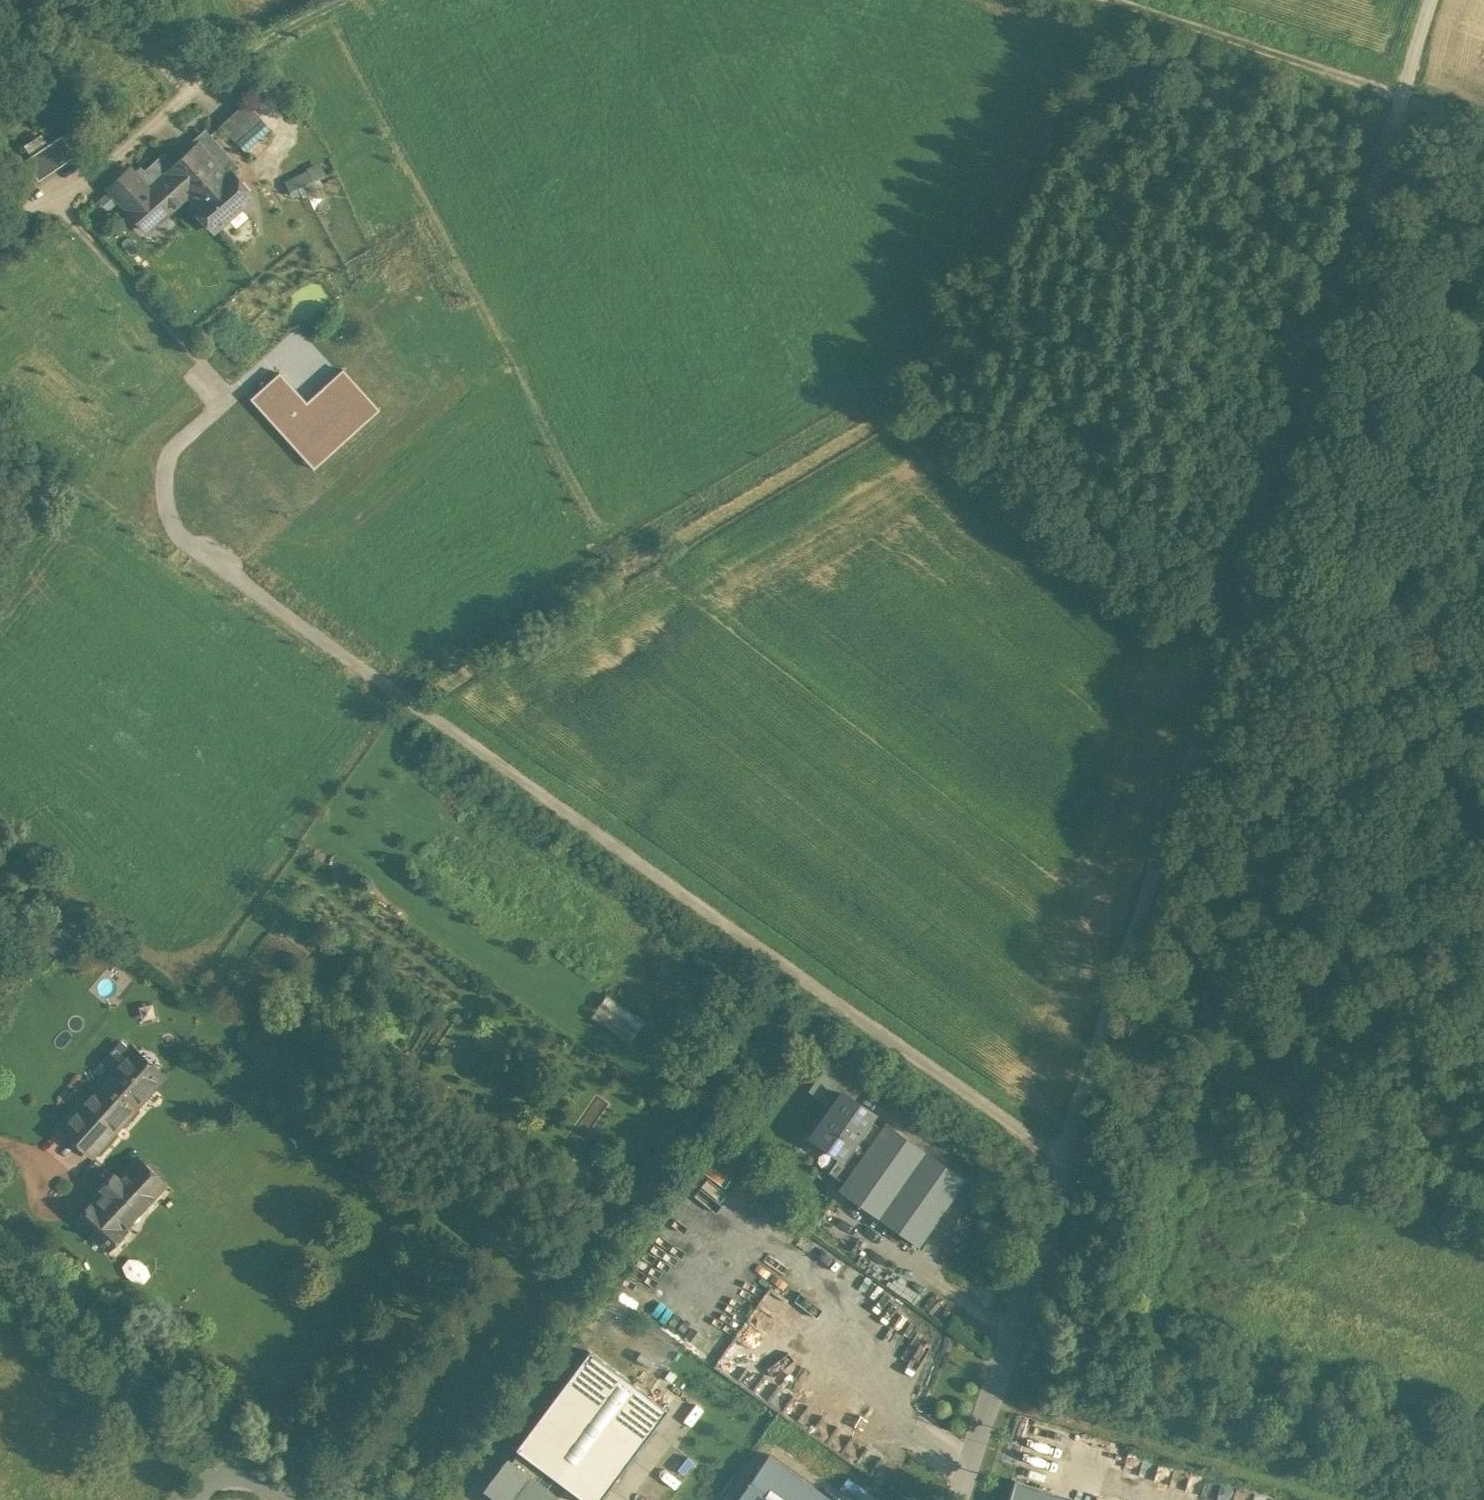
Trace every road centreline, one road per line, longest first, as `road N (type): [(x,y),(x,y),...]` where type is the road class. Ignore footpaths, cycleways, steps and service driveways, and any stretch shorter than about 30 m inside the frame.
road 1 (track): [(1053,1205),(1440,0)]
road 2 (track): [(1065,1161),(266,600),(232,533),(288,476)]
road 3 (track): [(1483,120),(1115,0)]
road 4 (unclassified): [(1053,1205),(958,1499)]
road 5 (track): [(1243,601),(1483,672)]

